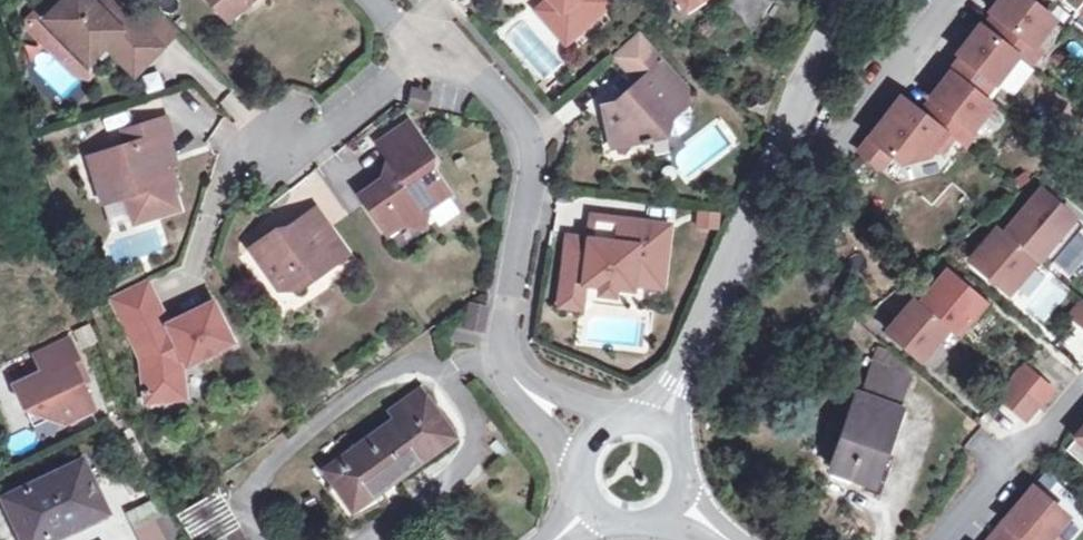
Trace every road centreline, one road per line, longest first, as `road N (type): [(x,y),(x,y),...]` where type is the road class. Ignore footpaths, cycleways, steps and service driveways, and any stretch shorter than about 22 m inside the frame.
road 1 (residential): [(506,363),(534,142),(443,38)]
road 2 (residential): [(766,176),(829,163),(950,0)]
road 3 (unclassified): [(766,176),(658,419)]
road 4 (residential): [(443,38),(282,162),(262,159)]
road 5 (residential): [(1082,385),(949,539)]
road 6 (unclassified): [(857,0),(766,176)]
road 7 (residential): [(578,454),(562,446),(508,380),(506,363)]

